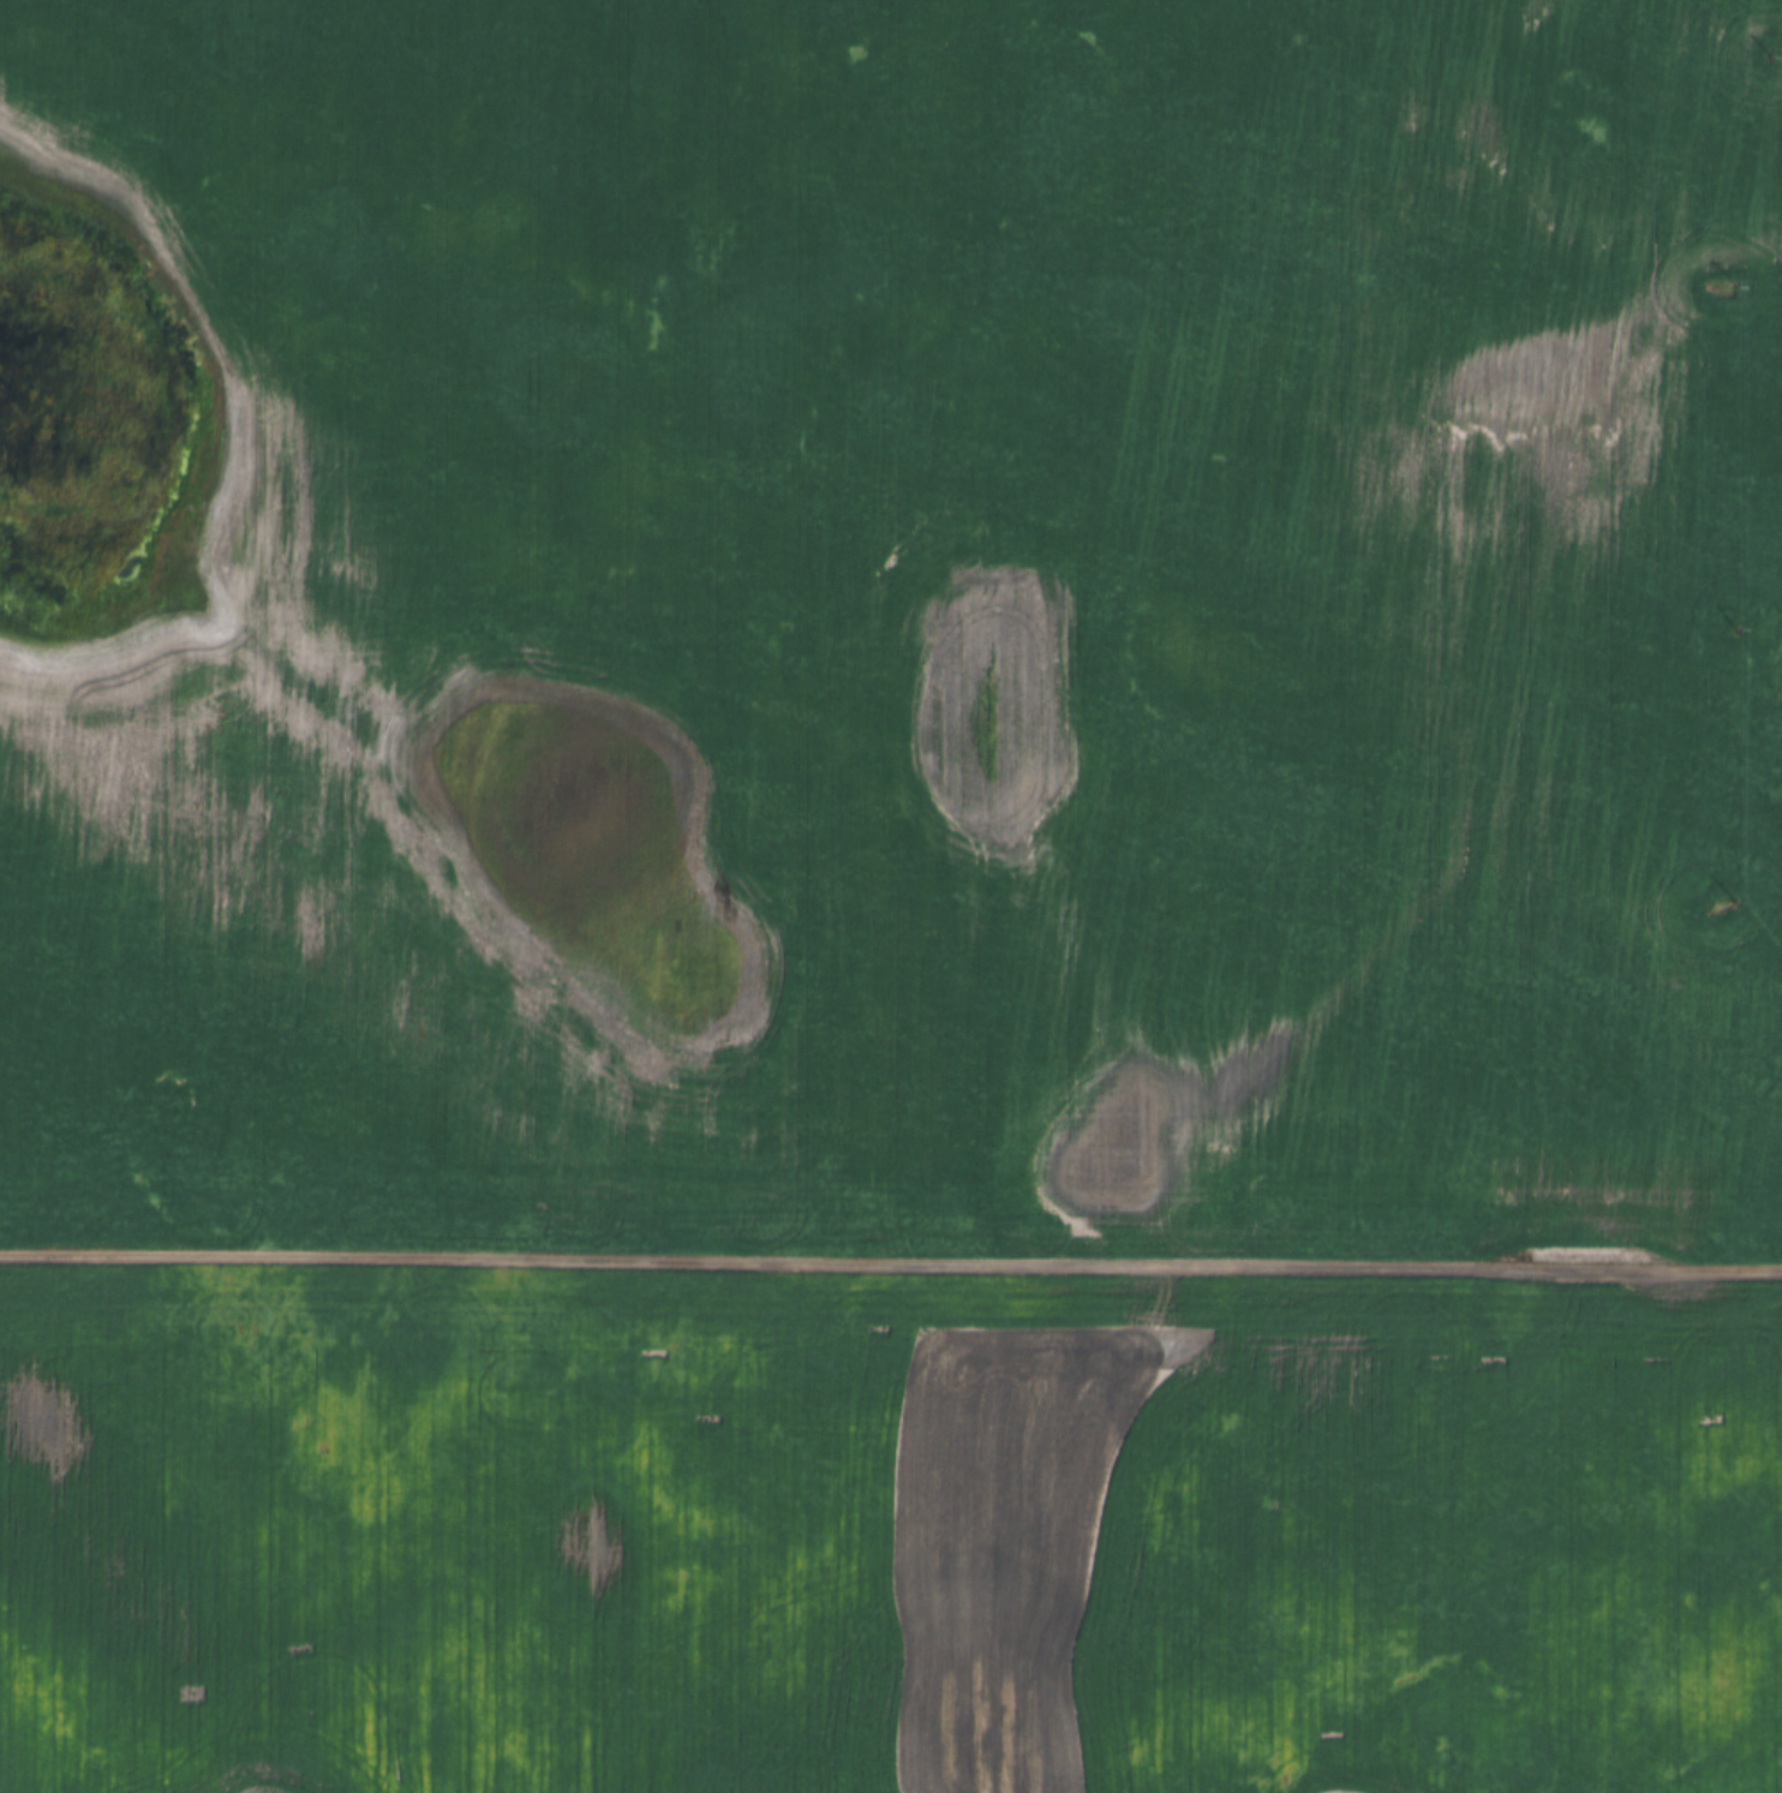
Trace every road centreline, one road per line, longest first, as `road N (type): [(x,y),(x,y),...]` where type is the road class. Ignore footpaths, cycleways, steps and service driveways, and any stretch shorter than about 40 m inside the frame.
road 1 (track): [(1781,1267),(1129,1267),(299,1251),(0,1256)]

